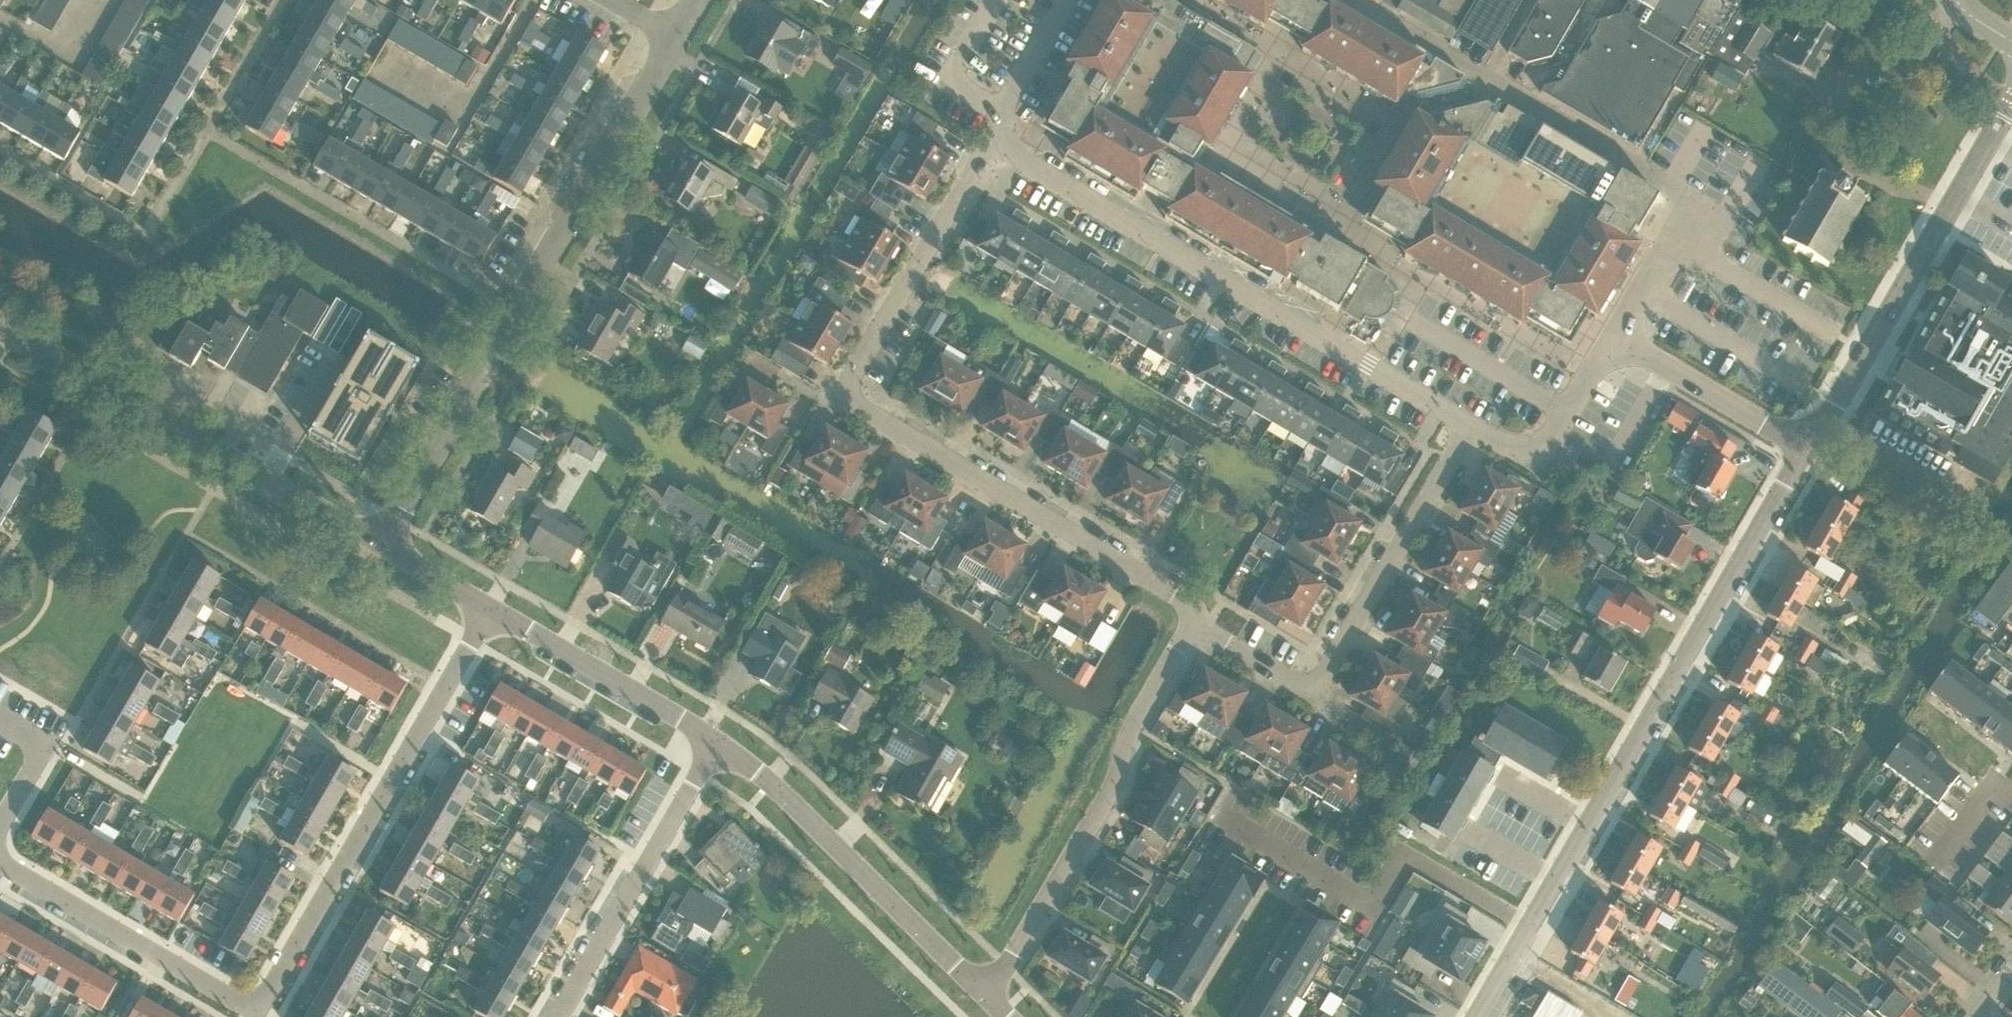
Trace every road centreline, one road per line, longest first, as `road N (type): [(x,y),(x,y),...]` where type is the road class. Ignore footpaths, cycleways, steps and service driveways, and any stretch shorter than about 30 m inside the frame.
road 1 (residential): [(0,862),(225,998),(268,998),(491,609)]
road 2 (residential): [(1195,624),(1196,608),(843,396),(985,152),(1004,138)]
road 3 (residential): [(1477,1016),(1807,445)]
road 4 (residential): [(383,543),(669,45)]
road 5 (residential): [(1473,426),(1027,163),(1004,138)]
road 6 (residential): [(1473,426),(1313,692),(1195,624)]
road 7 (residential): [(383,543),(0,325)]
road 8 (residential): [(988,996),(1114,786),(1136,716),(1195,624)]
road 9 (residential): [(1807,445),(1841,403),(2011,105)]
road 10 (residential): [(988,996),(782,788),(718,738)]
road 11 (residential): [(557,1016),(718,738)]
road 12 (residential): [(718,738),(491,609)]
road 13 (residential): [(1807,445),(1618,338)]
road 14 (residential): [(1618,338),(1554,442),(1512,449),(1473,426)]
road 15 (residential): [(1618,338),(1693,216),(1684,193),(1656,178)]
road 16 (residential): [(1004,138),(1001,109),(1066,0)]
road 17 (residential): [(0,829),(47,746),(0,720)]
road 18 (residential): [(491,609),(383,543)]

